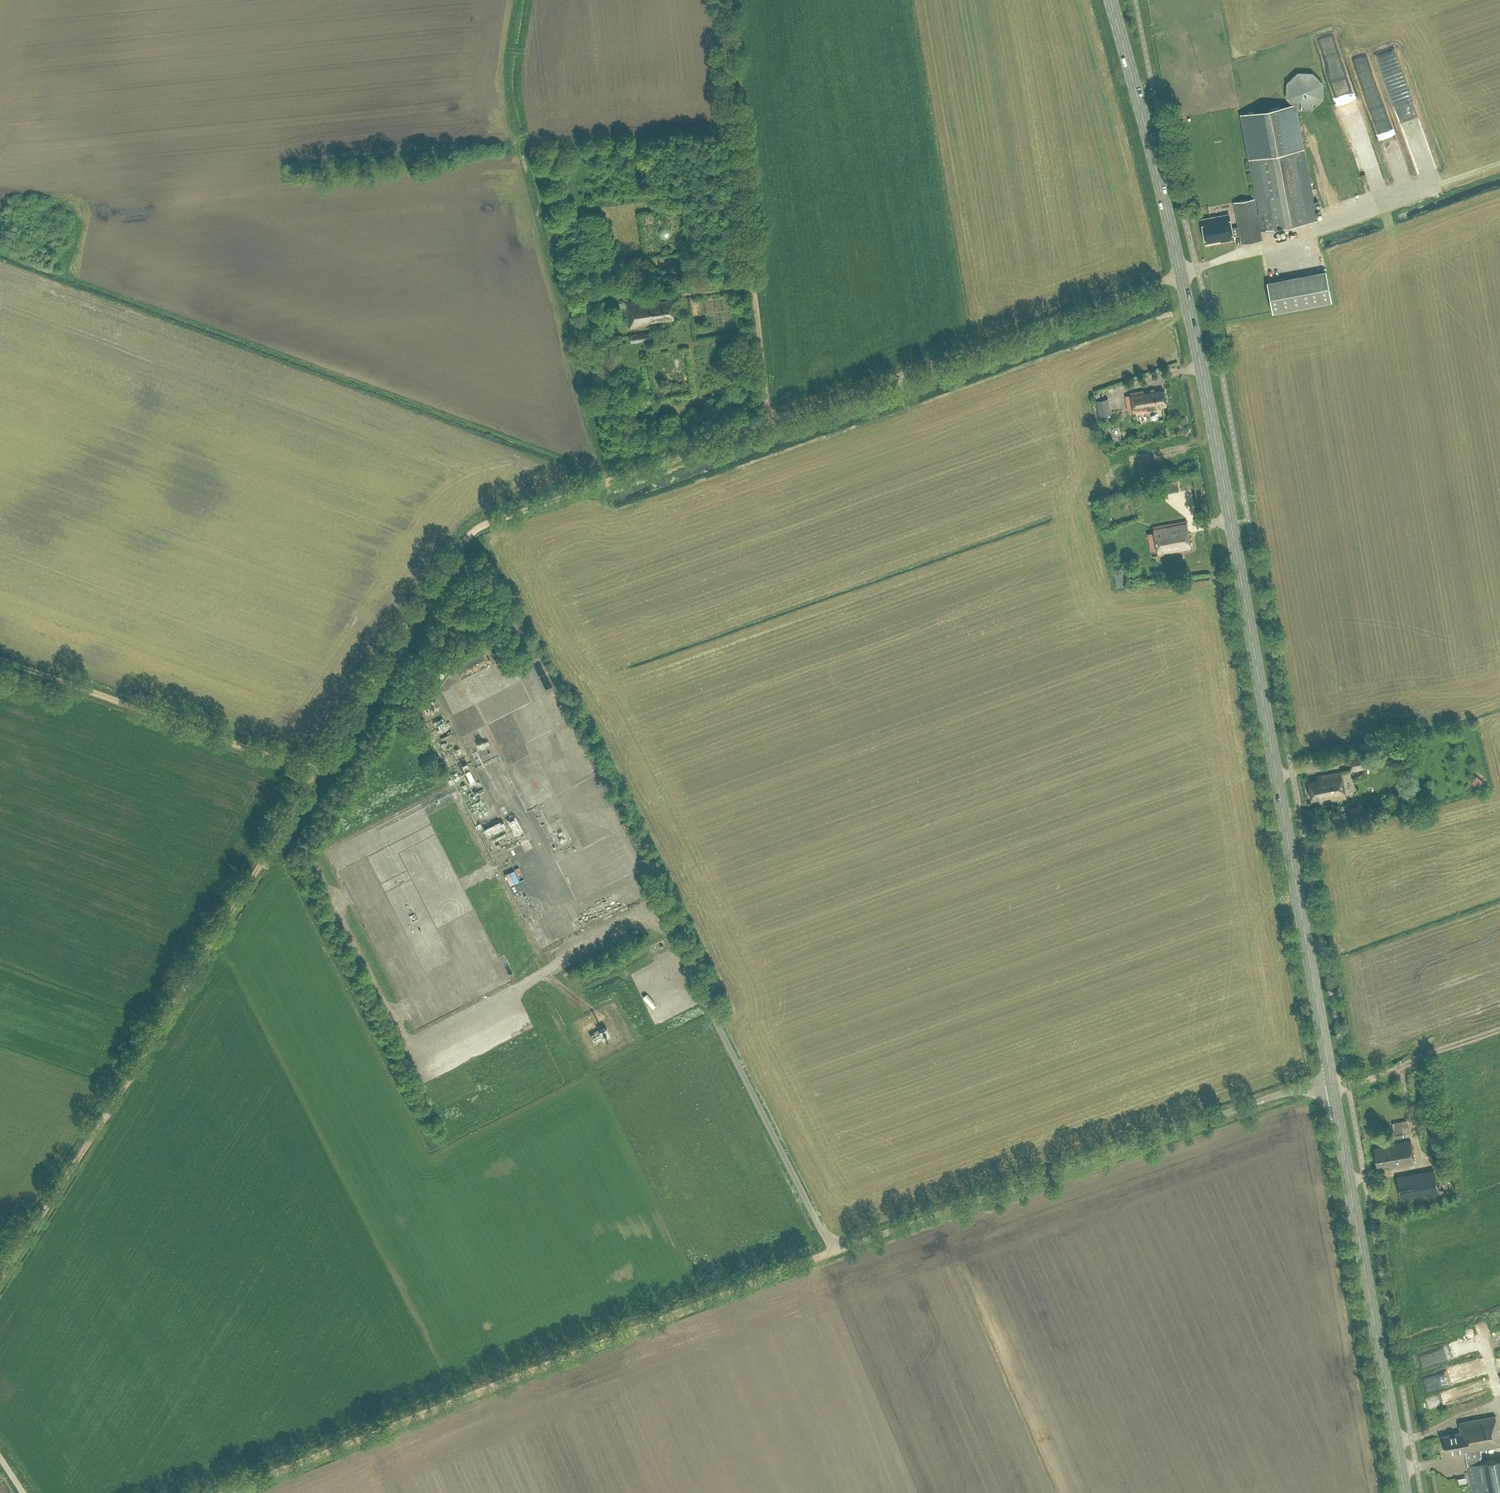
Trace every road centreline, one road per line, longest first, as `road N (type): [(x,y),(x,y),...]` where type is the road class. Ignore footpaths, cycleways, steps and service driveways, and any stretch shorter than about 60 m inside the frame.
road 1 (track): [(721,0),(769,421),(461,533),(317,771)]
road 2 (secondary): [(1330,1076),(1182,274)]
road 3 (track): [(226,1492),(845,1247)]
road 4 (track): [(317,771),(0,1280)]
road 5 (unclassified): [(845,1247),(1330,1076)]
road 6 (unclassified): [(1182,274),(769,421)]
road 7 (secondary): [(1405,1492),(1330,1076)]
road 8 (track): [(317,771),(0,660)]
road 9 (secondary): [(1182,274),(1111,0)]
road 10 (track): [(1376,214),(1499,170)]

